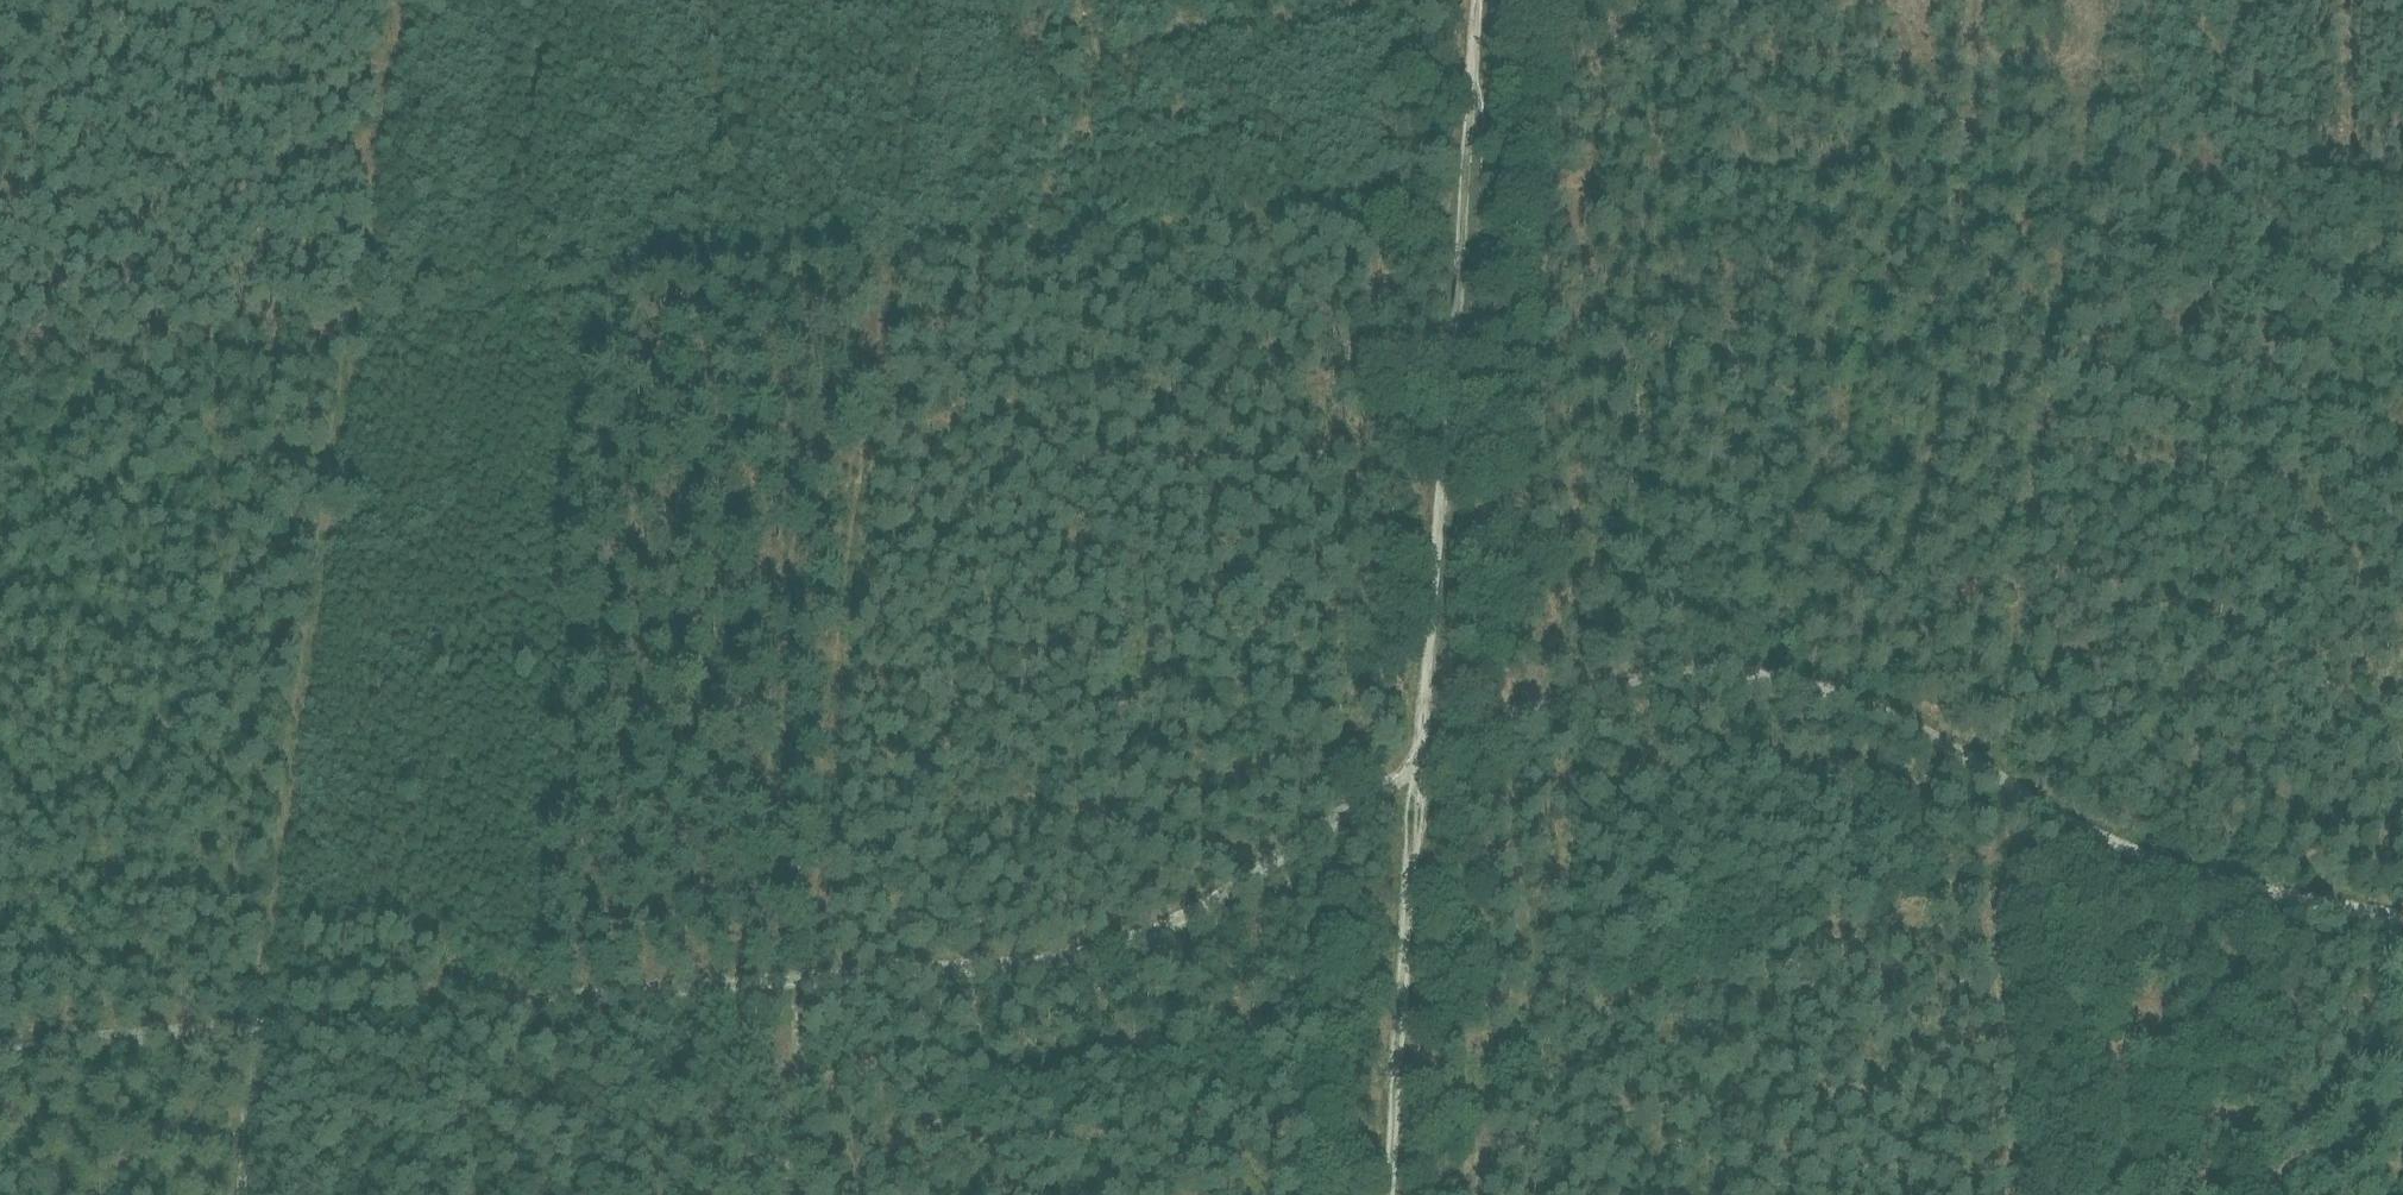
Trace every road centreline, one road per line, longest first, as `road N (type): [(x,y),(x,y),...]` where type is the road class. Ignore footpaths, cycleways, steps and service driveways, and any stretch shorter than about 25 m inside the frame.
road 1 (track): [(2402,921),(2154,839),(1793,681),(1721,672),(1633,675),(1476,730),(1165,921),(997,962),(786,979),(777,1194)]
road 2 (track): [(1379,1194),(1467,0)]
road 3 (track): [(258,1018),(786,979)]
road 4 (track): [(258,1018),(151,1019),(0,1036)]
road 5 (track): [(239,1194),(258,1018)]

